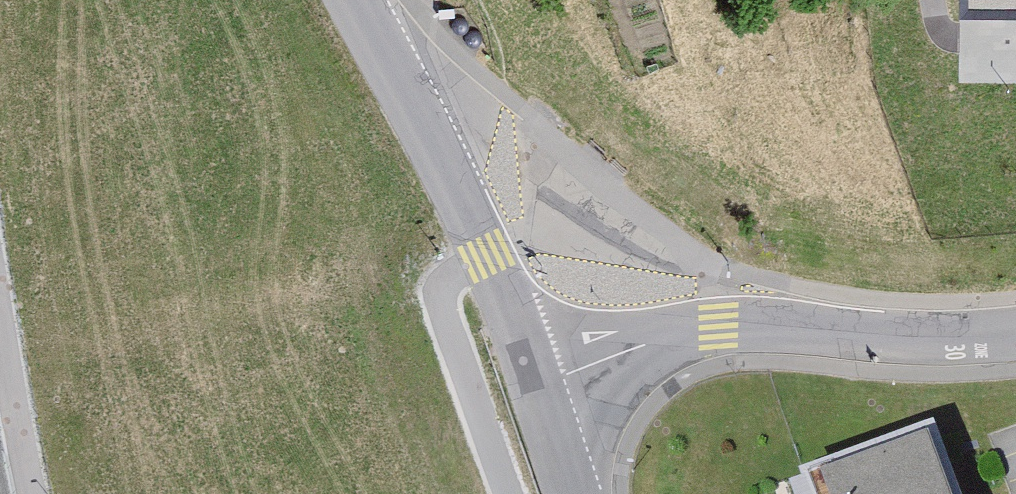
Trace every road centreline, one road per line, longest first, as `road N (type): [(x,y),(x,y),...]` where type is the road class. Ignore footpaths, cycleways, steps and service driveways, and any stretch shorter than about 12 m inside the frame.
road 1 (residential): [(780,325),(645,253),(418,55),(379,42)]
road 2 (tertiary): [(536,389),(491,266),(379,42)]
road 3 (residential): [(536,389),(636,350),(780,325)]
road 4 (residential): [(780,325),(1015,335)]

